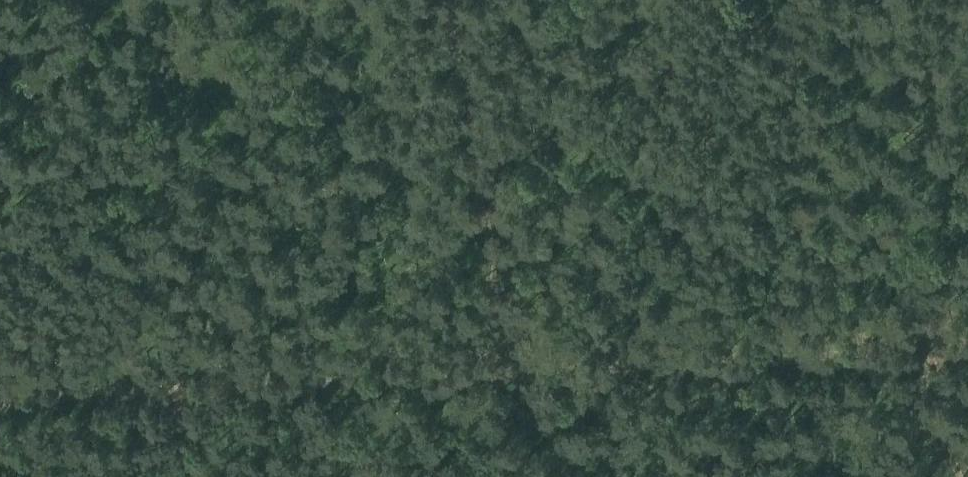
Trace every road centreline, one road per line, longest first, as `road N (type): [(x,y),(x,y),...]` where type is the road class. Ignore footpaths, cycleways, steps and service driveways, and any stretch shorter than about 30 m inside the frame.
road 1 (track): [(452,0),(505,369),(967,347)]
road 2 (track): [(0,393),(505,369)]
road 3 (track): [(893,350),(947,476)]

